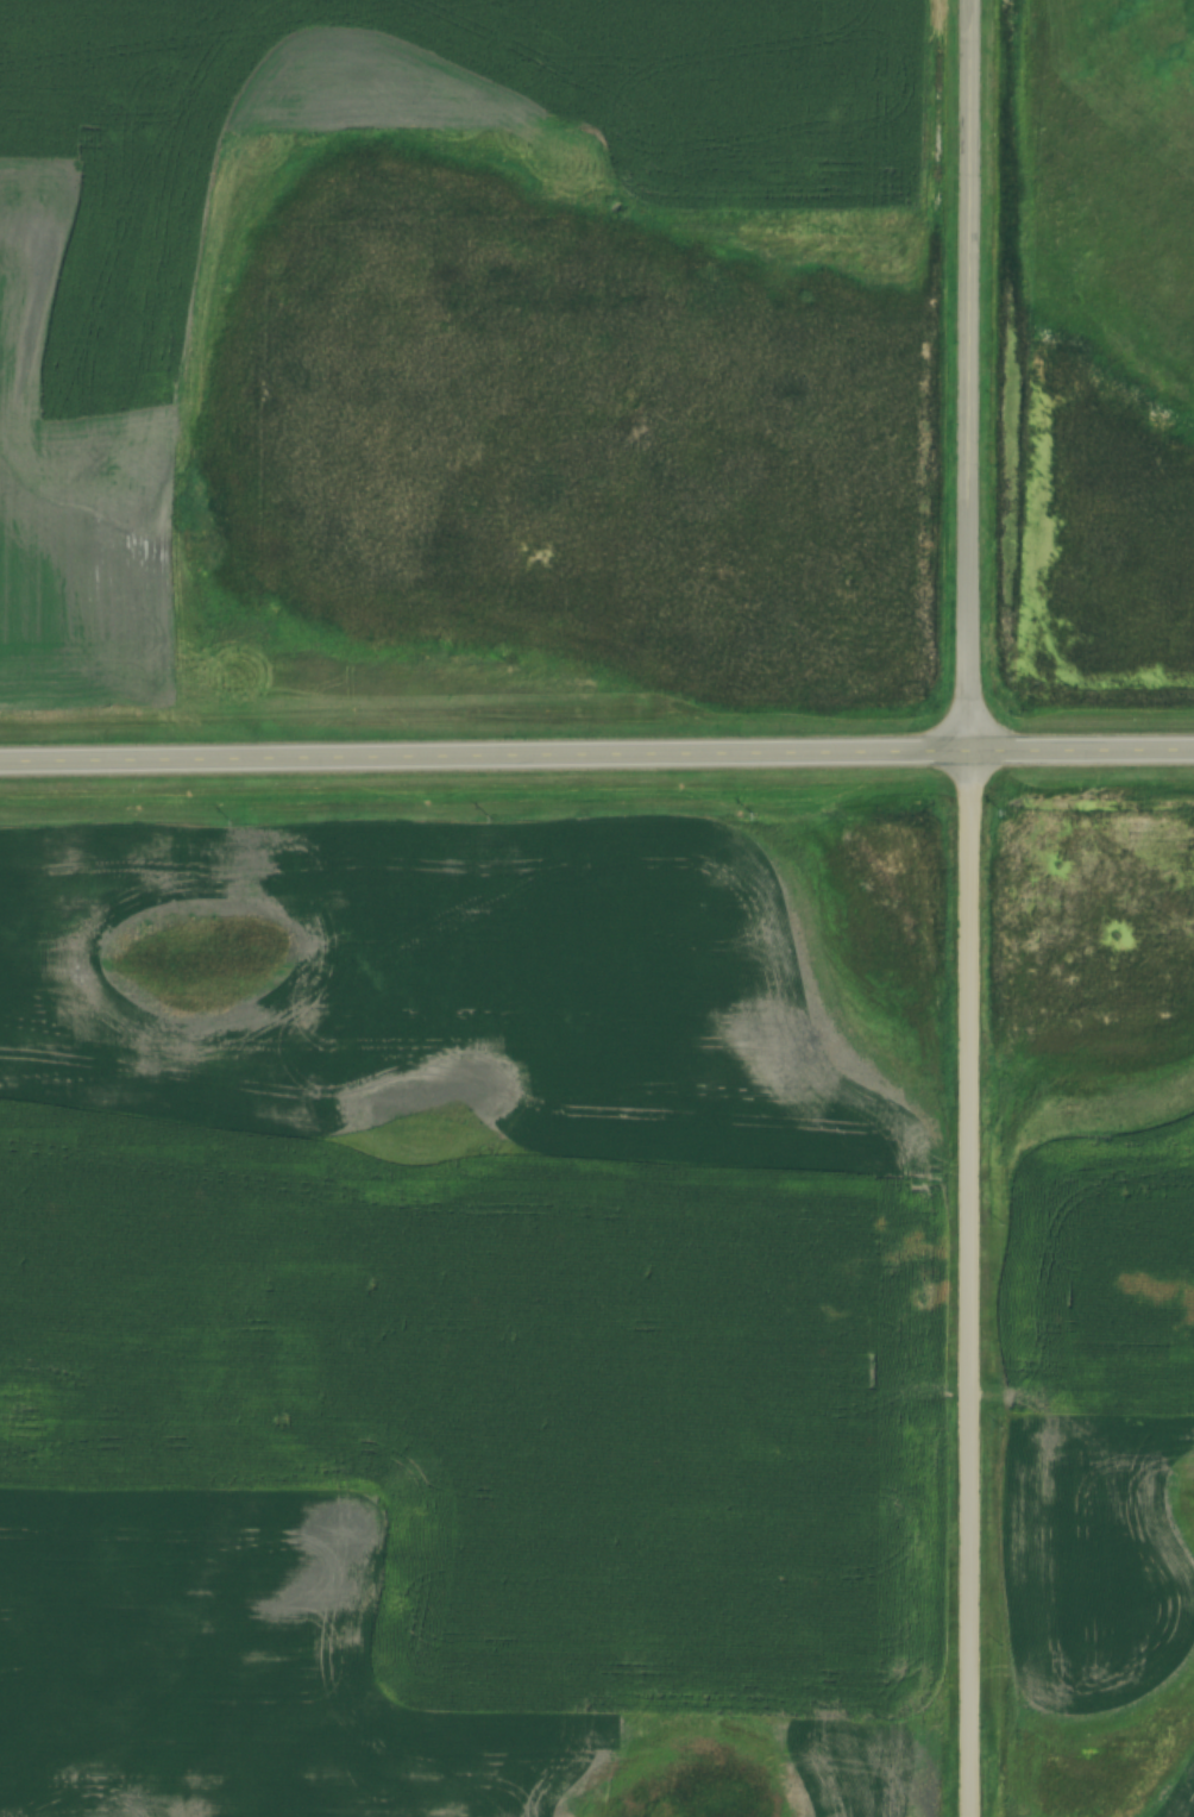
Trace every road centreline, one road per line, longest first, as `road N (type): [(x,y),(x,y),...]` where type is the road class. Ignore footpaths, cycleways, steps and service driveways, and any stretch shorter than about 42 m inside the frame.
road 1 (secondary): [(0,771),(1193,757)]
road 2 (residential): [(970,1816),(967,758)]
road 3 (tertiary): [(967,758),(968,0)]

